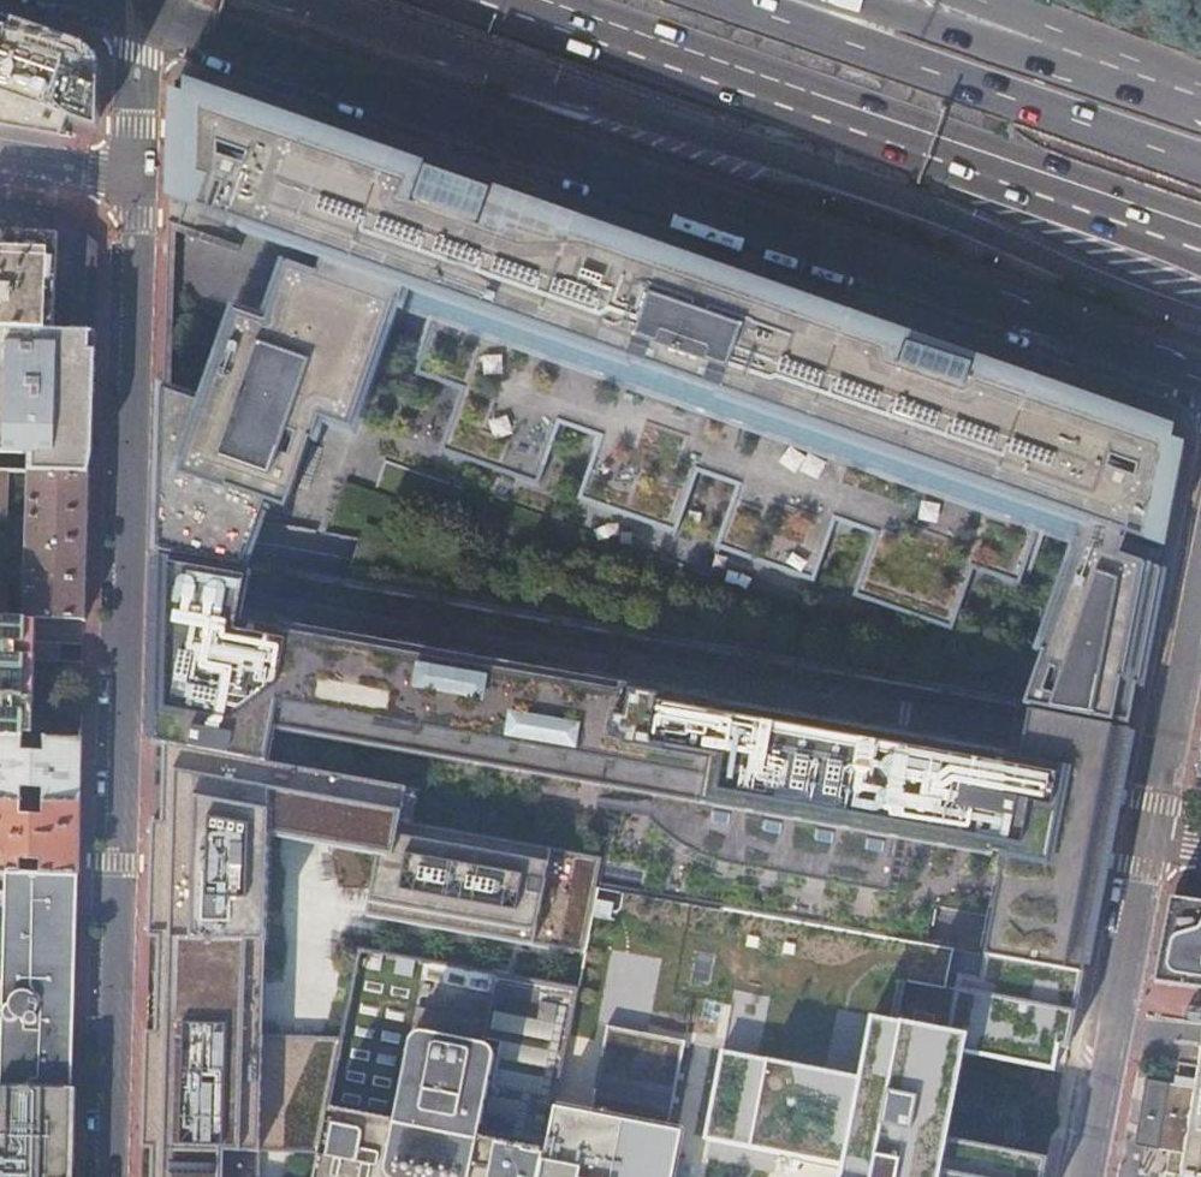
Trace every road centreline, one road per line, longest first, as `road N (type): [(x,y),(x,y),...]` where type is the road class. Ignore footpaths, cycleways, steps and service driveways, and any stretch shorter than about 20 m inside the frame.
road 1 (secondary): [(138,3),(1200,384)]
road 2 (residential): [(133,180),(104,1176)]
road 3 (motorway): [(298,0),(763,155),(1200,322)]
road 4 (trunk): [(513,0),(979,162)]
road 5 (trunk): [(1200,159),(754,0)]
road 6 (unclassified): [(1146,837),(1085,1176)]
road 7 (unclassified): [(1200,547),(1146,837)]
road 8 (motorway): [(979,162),(1200,271)]
road 9 (trunk): [(979,162),(1200,233)]
road 10 (motorway): [(1057,49),(856,0)]
road 11 (residential): [(138,3),(133,180)]
road 12 (motorway): [(1200,97),(1057,49)]
road 13 (residential): [(133,180),(0,158)]

